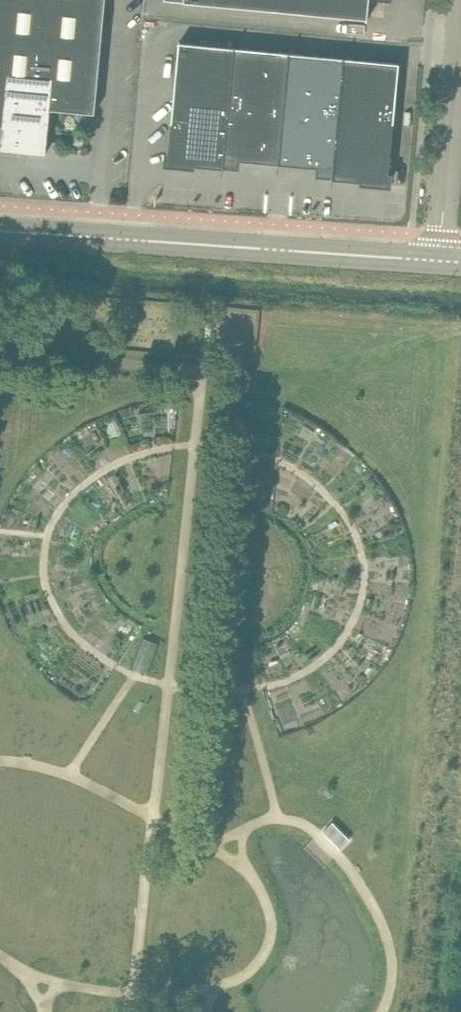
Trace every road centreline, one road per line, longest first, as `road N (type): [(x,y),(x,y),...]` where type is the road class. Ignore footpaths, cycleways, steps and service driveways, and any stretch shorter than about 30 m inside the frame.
road 1 (secondary): [(440,259),(0,230)]
road 2 (unclassified): [(460,34),(440,259)]

